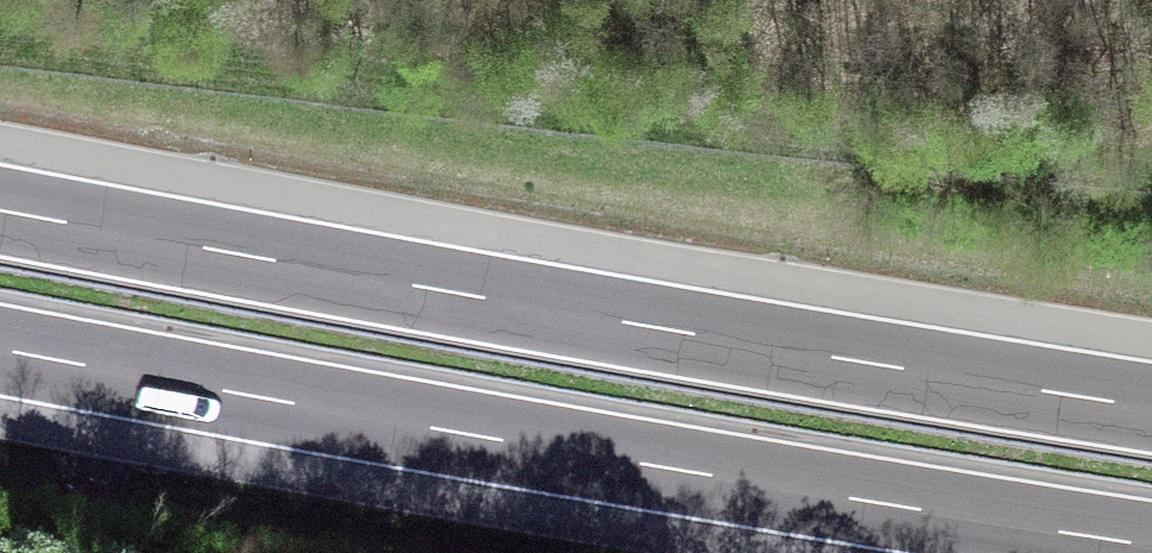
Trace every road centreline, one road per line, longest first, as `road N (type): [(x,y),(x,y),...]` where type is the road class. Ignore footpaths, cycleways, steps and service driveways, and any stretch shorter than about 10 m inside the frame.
road 1 (motorway): [(0,349),(1151,546)]
road 2 (motorway): [(1151,407),(0,210)]

